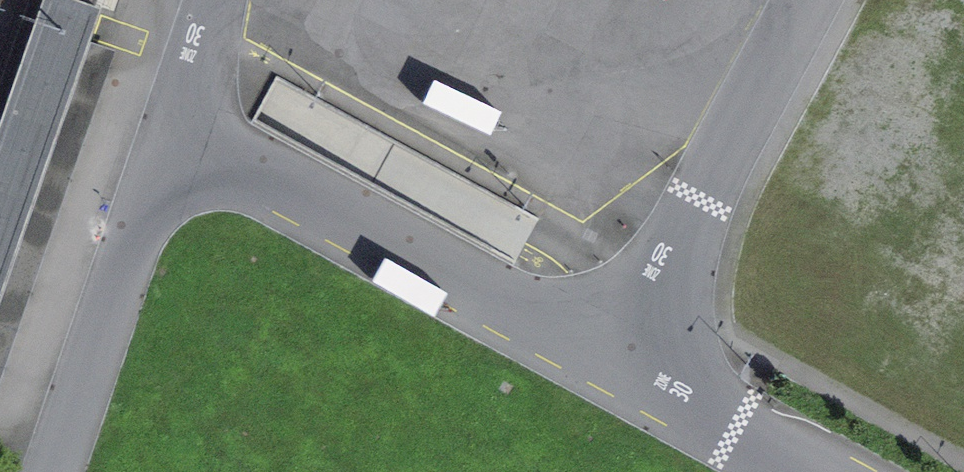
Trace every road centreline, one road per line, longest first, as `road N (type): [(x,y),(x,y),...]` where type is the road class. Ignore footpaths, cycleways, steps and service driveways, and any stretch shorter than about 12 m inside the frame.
road 1 (unclassified): [(636,358),(174,123)]
road 2 (unclassified): [(636,358),(808,0)]
road 3 (unclassified): [(54,471),(174,123)]
road 4 (unclassified): [(839,471),(636,358)]

